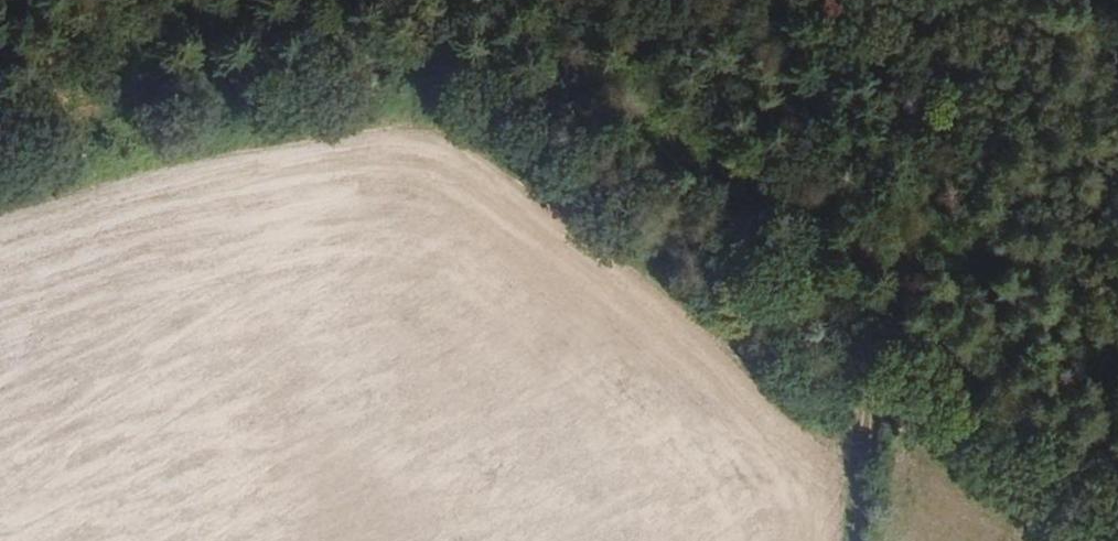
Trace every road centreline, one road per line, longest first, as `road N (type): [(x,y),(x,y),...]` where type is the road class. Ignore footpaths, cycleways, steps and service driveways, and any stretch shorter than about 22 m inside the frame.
road 1 (track): [(852,540),(876,373),(1017,0)]

